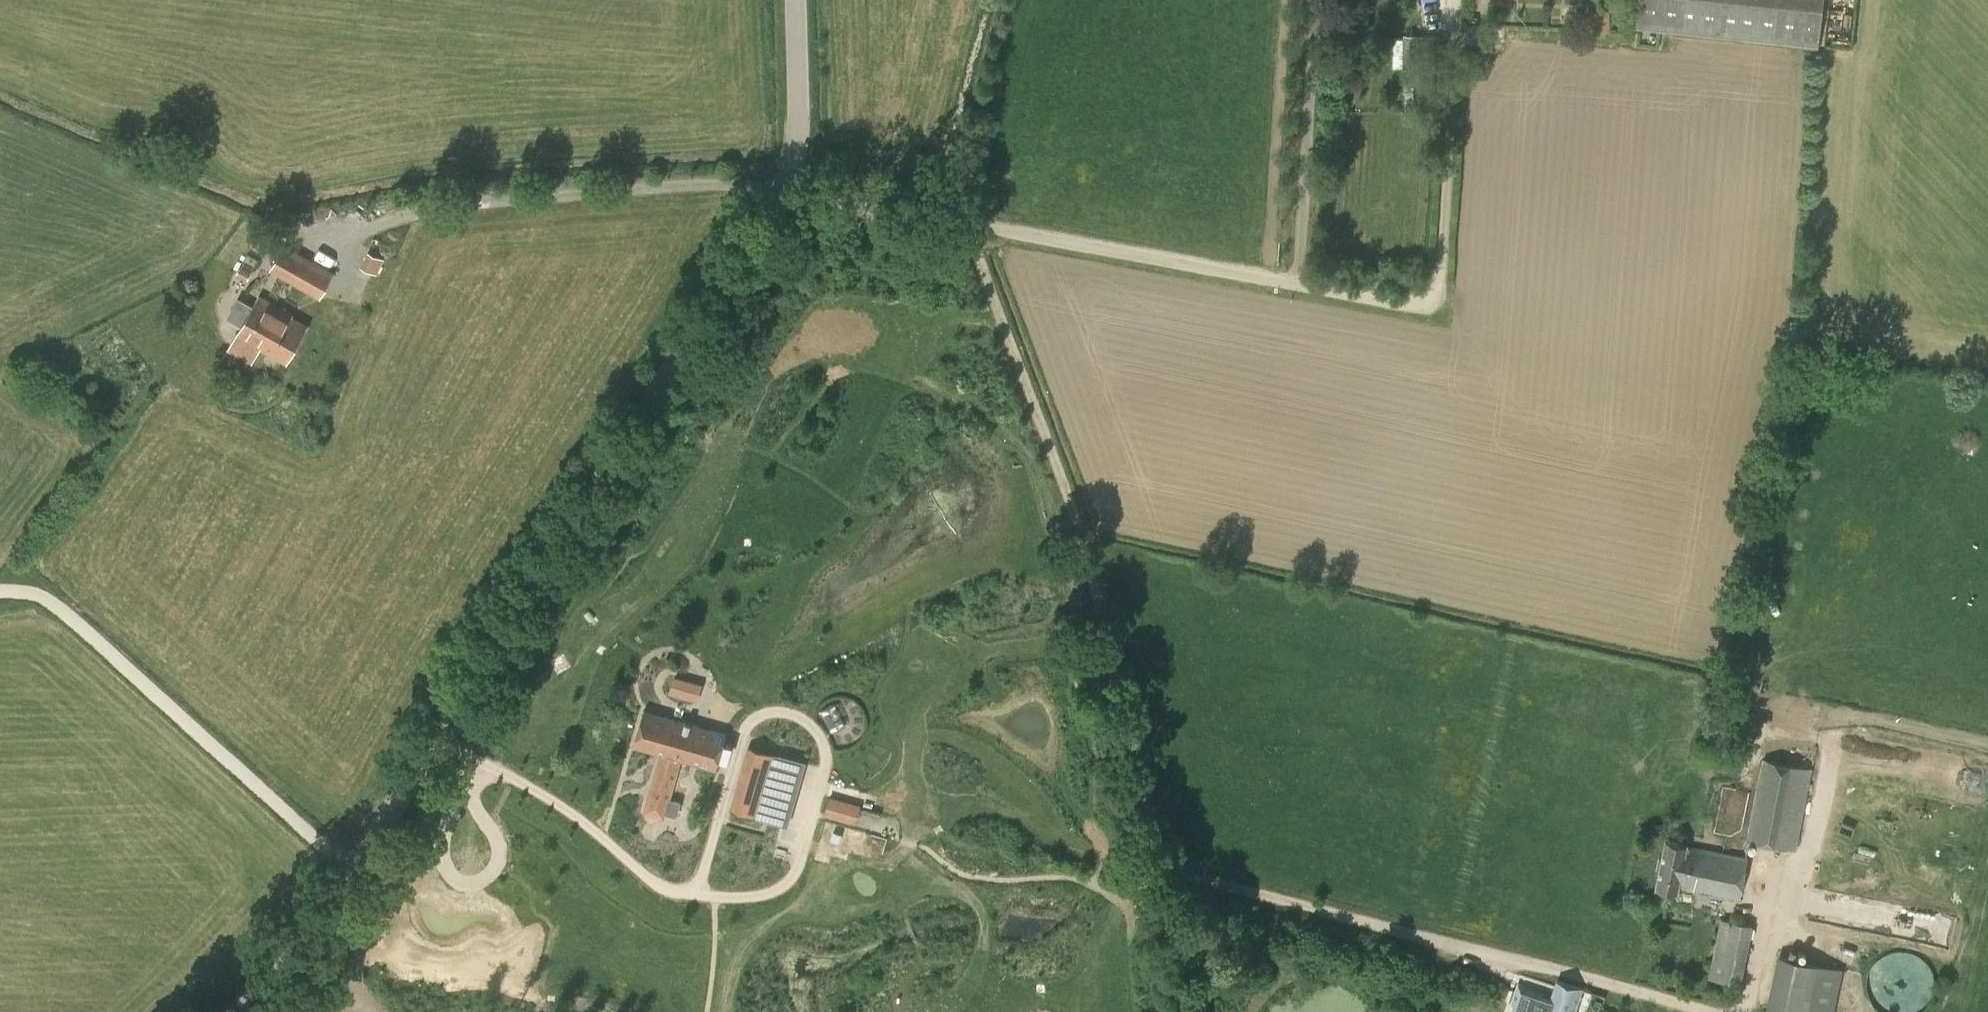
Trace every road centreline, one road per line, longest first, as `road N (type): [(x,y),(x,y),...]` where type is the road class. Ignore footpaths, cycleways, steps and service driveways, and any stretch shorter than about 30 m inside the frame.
road 1 (tertiary): [(241,1011),(351,870),(775,211),(804,111),(801,0)]

